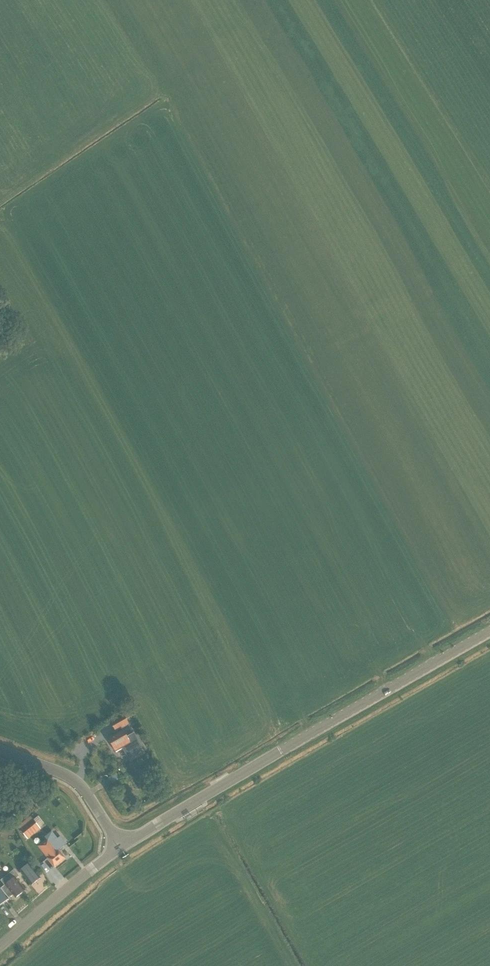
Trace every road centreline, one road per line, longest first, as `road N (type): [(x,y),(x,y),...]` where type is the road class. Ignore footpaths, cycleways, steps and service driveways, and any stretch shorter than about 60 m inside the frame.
road 1 (tertiary): [(121,848),(489,631)]
road 2 (tertiary): [(121,848),(77,782),(0,750)]
road 3 (tertiary): [(0,947),(121,848)]

